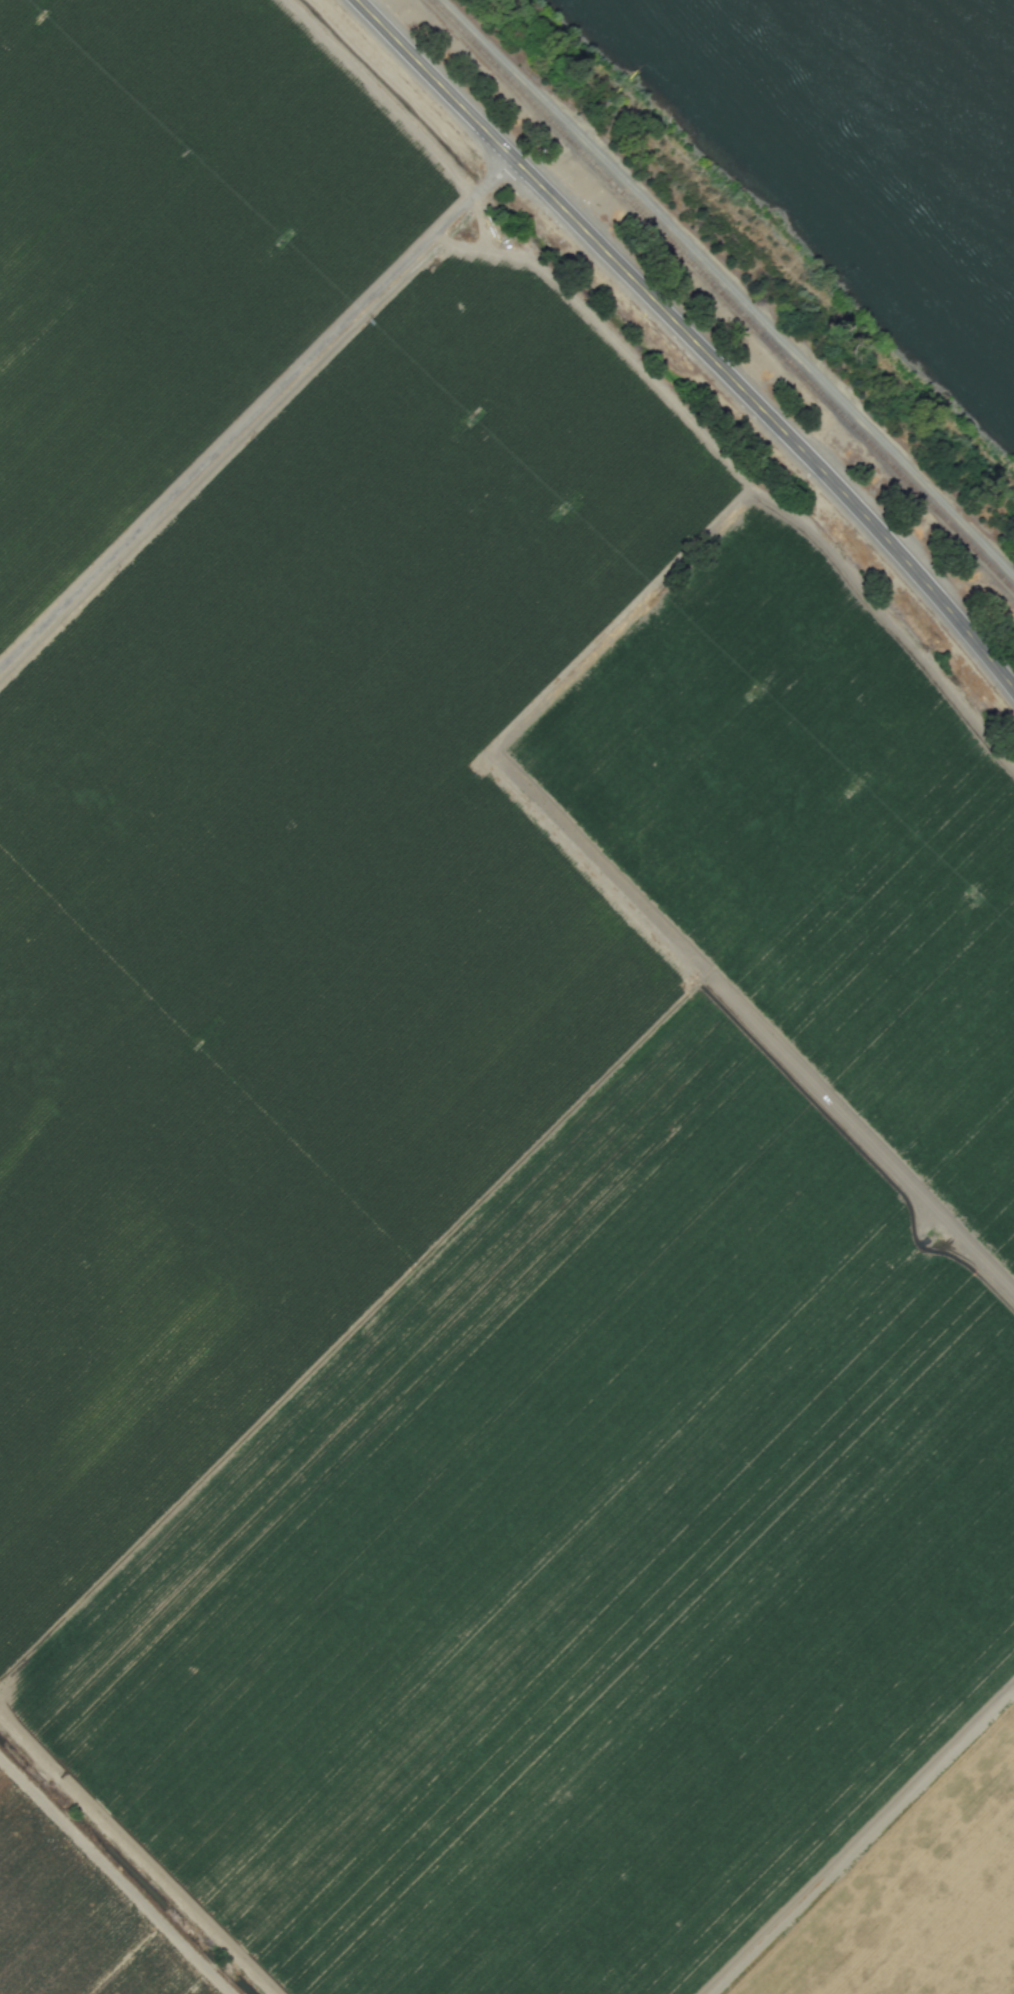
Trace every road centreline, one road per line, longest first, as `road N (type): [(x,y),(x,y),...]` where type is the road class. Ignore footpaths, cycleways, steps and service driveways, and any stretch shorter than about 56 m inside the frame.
road 1 (secondary): [(1013,690),(884,527),(351,0)]
road 2 (residential): [(0,673),(510,162)]
road 3 (residential): [(717,1993),(1013,1690)]
road 4 (residential): [(231,1993),(0,1750)]

